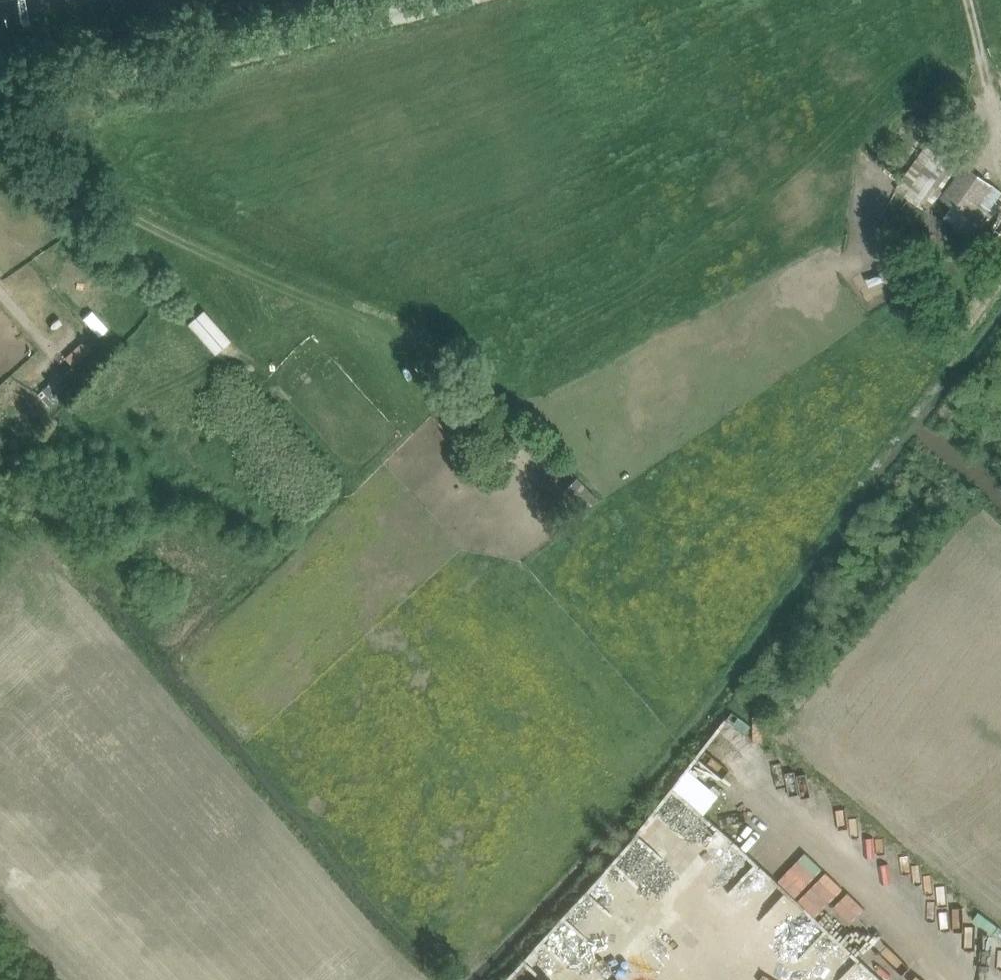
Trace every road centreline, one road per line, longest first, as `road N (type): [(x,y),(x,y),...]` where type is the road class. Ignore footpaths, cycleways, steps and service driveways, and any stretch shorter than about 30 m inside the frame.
road 1 (unclassified): [(440,0),(214,57),(0,94)]

